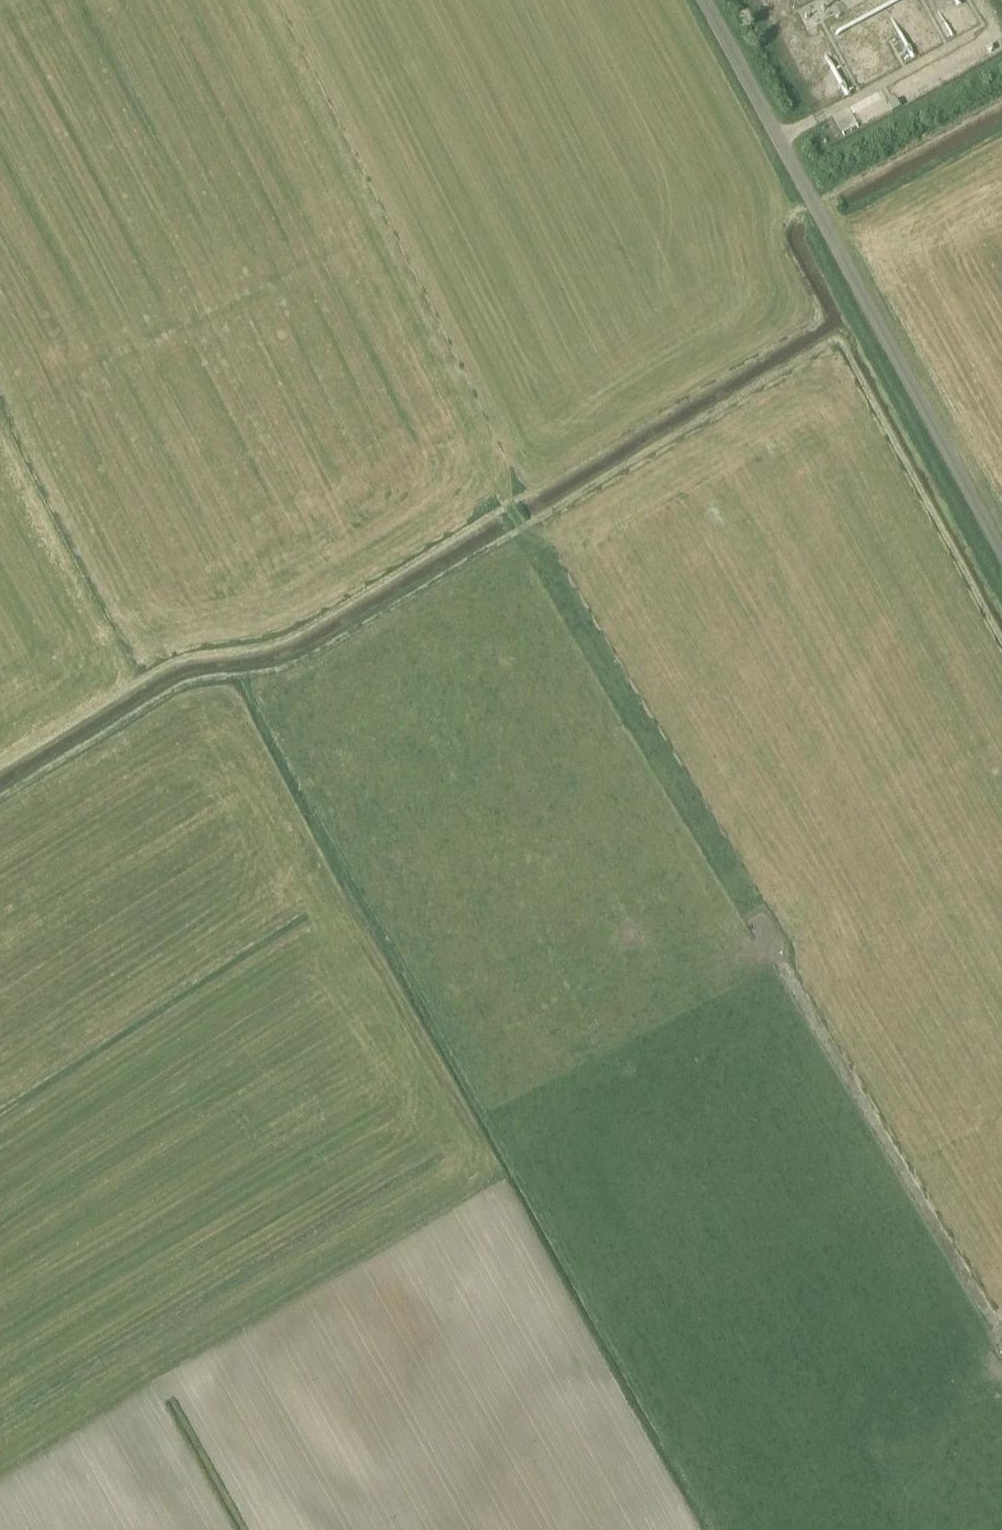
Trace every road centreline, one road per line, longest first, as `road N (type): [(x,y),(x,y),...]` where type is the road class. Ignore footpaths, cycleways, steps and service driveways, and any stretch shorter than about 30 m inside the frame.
road 1 (unclassified): [(1001,552),(705,0)]

